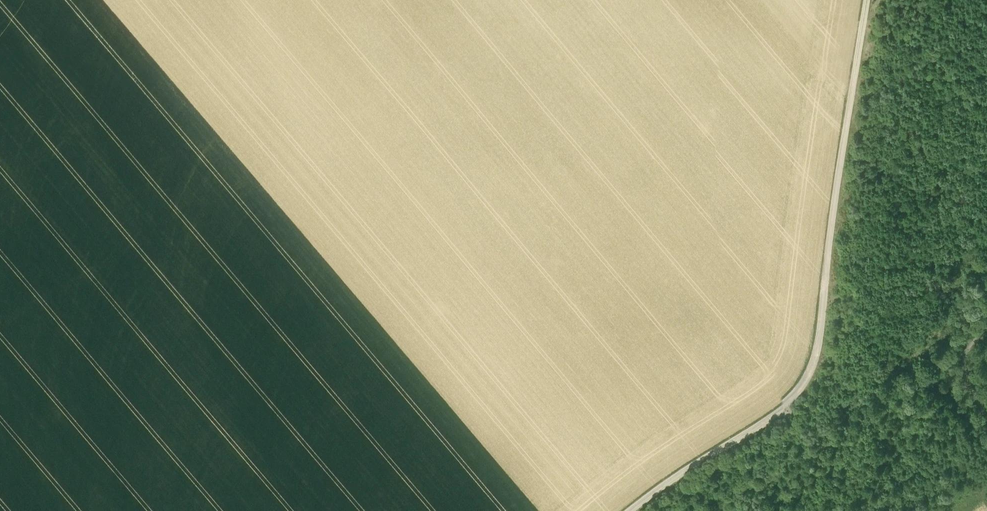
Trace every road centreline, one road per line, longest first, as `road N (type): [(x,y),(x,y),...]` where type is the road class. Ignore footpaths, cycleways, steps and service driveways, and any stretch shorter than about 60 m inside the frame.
road 1 (track): [(868,0),(822,340),(785,401)]
road 2 (track): [(785,401),(626,510)]

